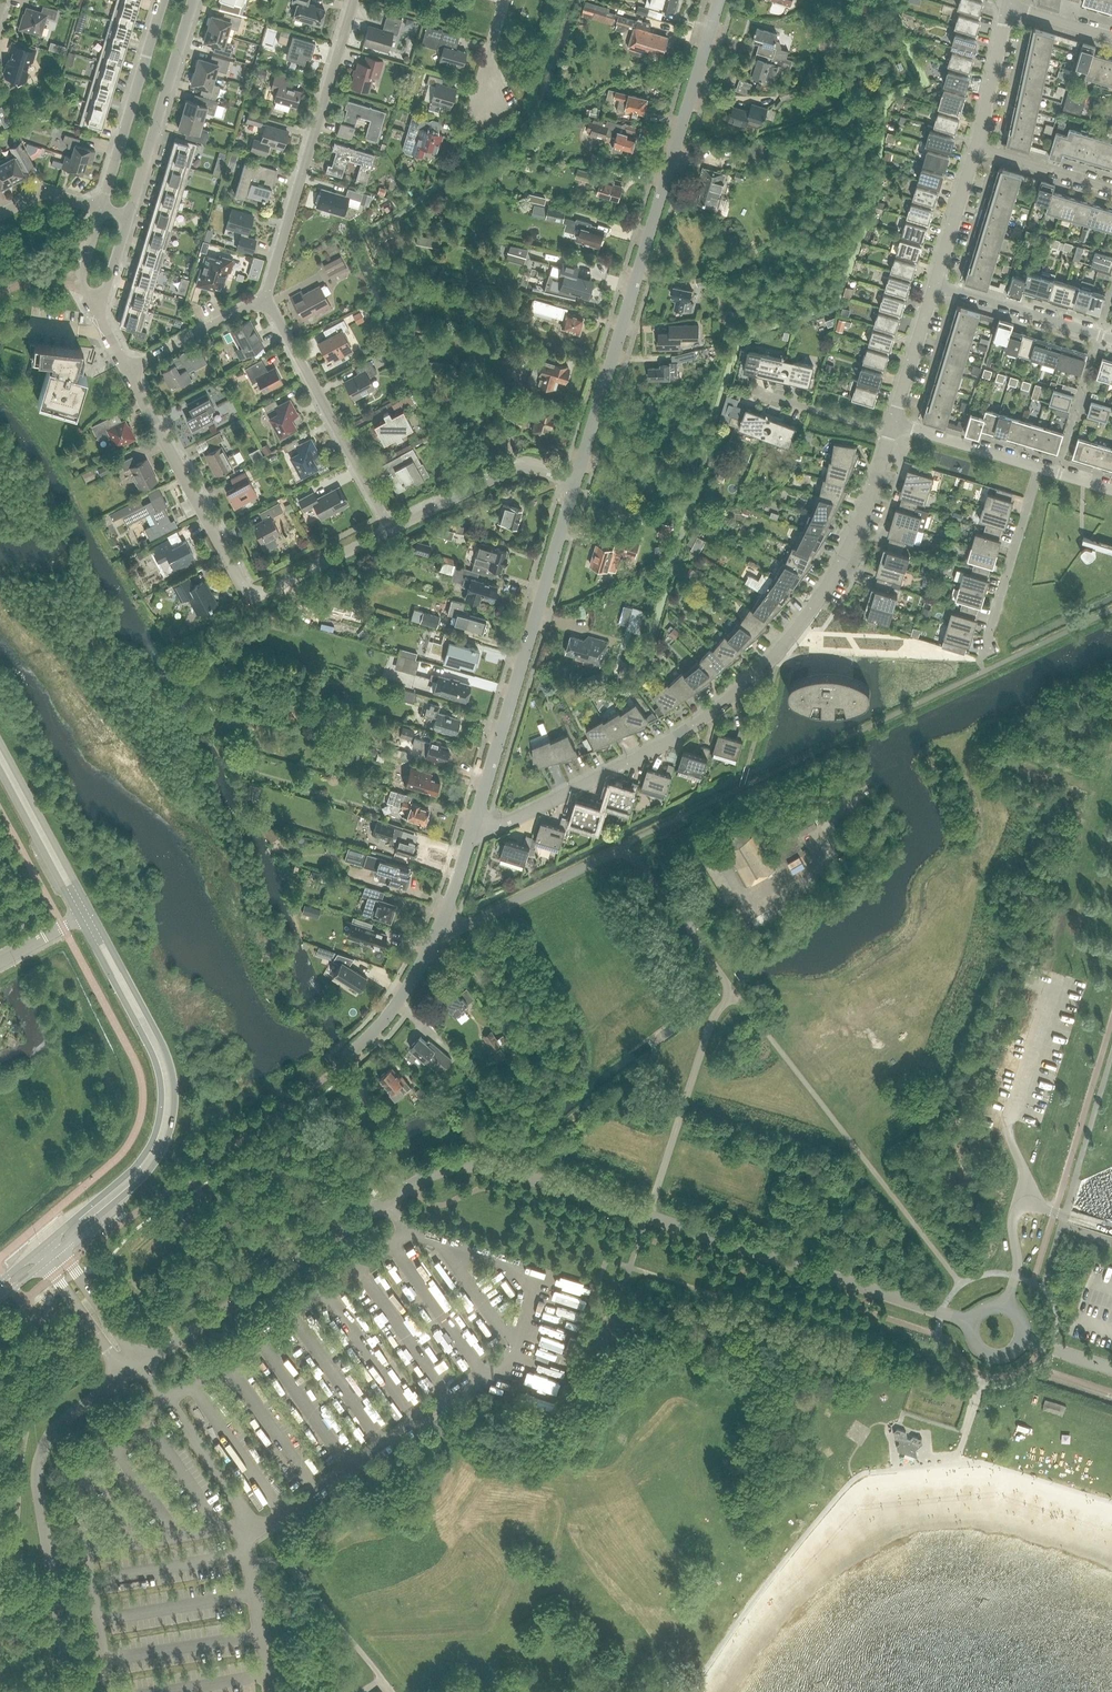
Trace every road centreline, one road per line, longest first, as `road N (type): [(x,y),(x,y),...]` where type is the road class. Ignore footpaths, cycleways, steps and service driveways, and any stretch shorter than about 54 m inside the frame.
road 1 (residential): [(475,826),(499,828),(577,794),(731,699),(794,637),(833,581),(890,433)]
road 2 (residential): [(972,1320),(509,1170),(461,1166),(408,1187)]
road 3 (residential): [(575,483),(719,0)]
road 4 (residential): [(128,371),(250,600),(391,529)]
road 5 (secondary): [(58,1251),(156,1163),(176,1103),(162,1041),(91,913)]
road 6 (secondary): [(77,920),(148,1048),(161,1103),(135,1166),(50,1241)]
road 7 (unclassified): [(71,1691),(35,1460),(54,1423),(138,1369)]
road 8 (residential): [(475,826),(575,483)]
road 9 (residential): [(138,1369),(408,1187)]
road 10 (residential): [(266,296),(355,0)]
road 11 (residential): [(345,1062),(421,970),(475,826)]
road 12 (residential): [(391,529),(266,296)]
road 13 (residential): [(128,218),(193,0)]
road 14 (residential): [(164,0),(100,210)]
road 15 (residential): [(391,529),(522,469),(575,483)]
road 16 (secondary): [(91,913),(0,745)]
road 17 (residential): [(1111,339),(935,287)]
road 18 (residential): [(991,624),(1040,468)]
road 19 (secondary): [(0,777),(77,920)]
road 20 (residential): [(128,371),(266,296)]
road 21 (residential): [(892,425),(1040,468)]
road 22 (residential): [(935,287),(977,147)]
road 23 (residential): [(892,425),(935,287)]
road 24 (residential): [(977,147),(1008,9)]
road 25 (residential): [(1111,189),(977,147)]
road 26 (residential): [(890,433),(756,393)]
road 27 (residential): [(52,1278),(108,1352),(138,1369)]
road 28 (residential): [(138,1369),(68,1265)]

